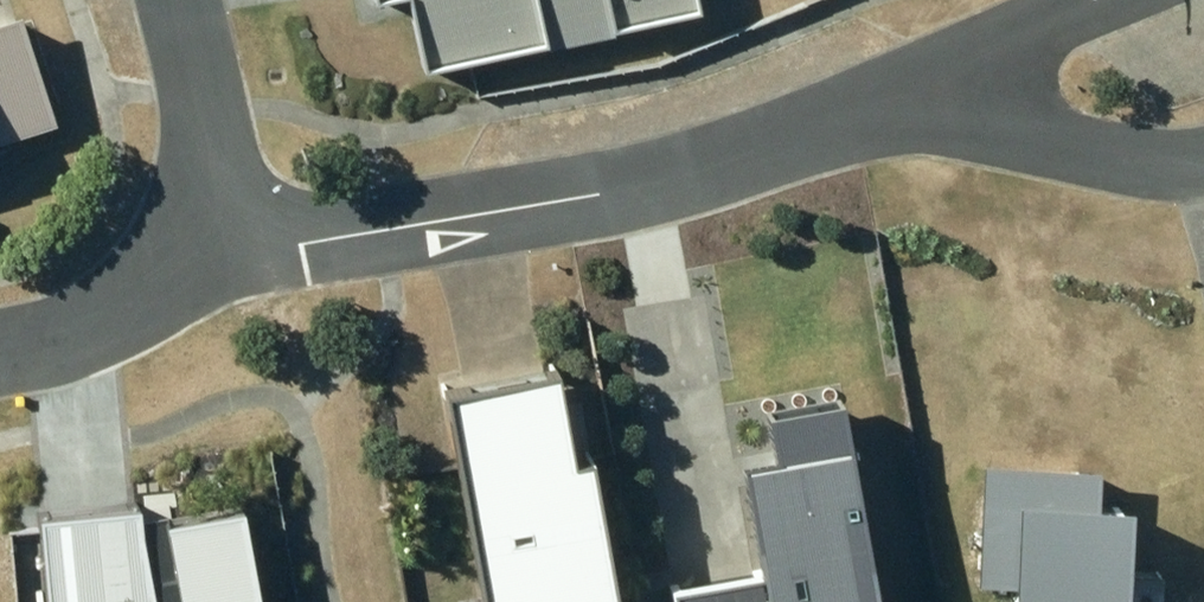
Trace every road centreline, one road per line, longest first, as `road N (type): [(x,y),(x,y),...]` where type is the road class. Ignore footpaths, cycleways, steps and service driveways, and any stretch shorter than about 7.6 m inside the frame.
road 1 (residential): [(890,112),(669,181),(306,239),(205,243)]
road 2 (residential): [(205,243),(210,143),(179,0)]
road 3 (residential): [(890,112),(1103,0)]
road 4 (residential): [(205,243),(170,284),(120,316),(0,347)]
road 5 (residential): [(1203,154),(1171,159),(1012,130)]
road 6 (residential): [(1012,130),(890,112)]

